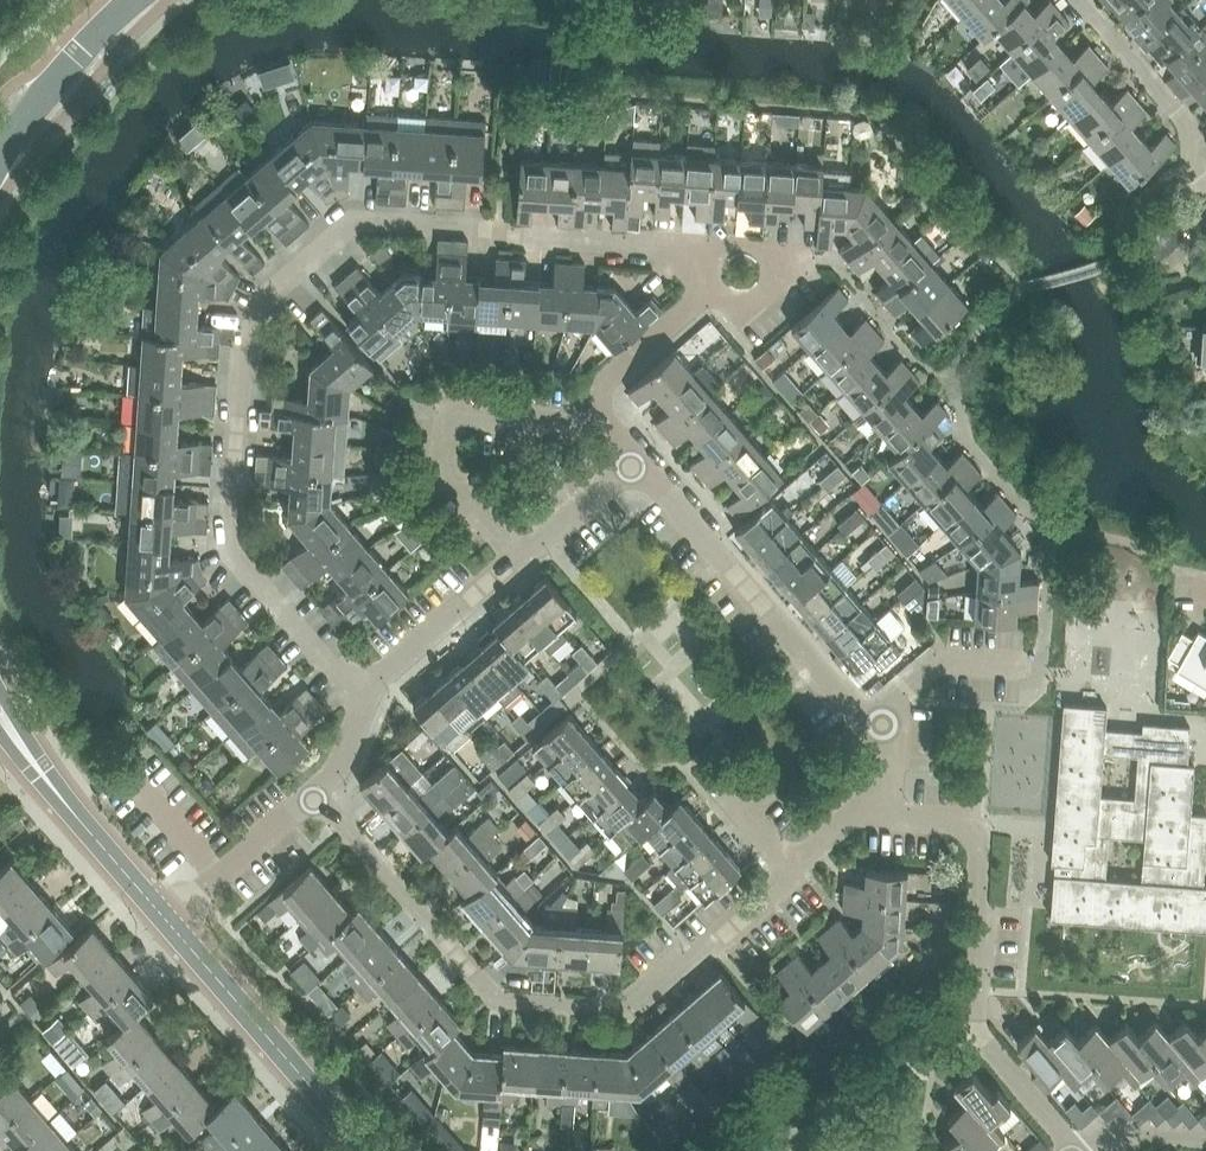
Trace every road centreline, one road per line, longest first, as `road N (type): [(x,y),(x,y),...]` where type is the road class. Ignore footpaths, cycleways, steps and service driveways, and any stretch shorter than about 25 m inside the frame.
road 1 (residential): [(368,696),(233,557),(252,320),(366,225),(677,246)]
road 2 (residential): [(781,861),(803,885),(752,930),(690,954),(624,1011),(485,1001),(309,785)]
road 3 (residential): [(1069,1150),(976,1032),(982,830),(869,808)]
road 4 (residential): [(879,720),(646,462)]
road 5 (residential): [(520,558),(443,473),(452,418),(484,390),(598,401)]
road 6 (tertiary): [(367,1150),(161,913)]
road 7 (residential): [(718,294),(740,320),(811,261),(677,246)]
road 8 (tertiary): [(161,913),(41,774),(0,714)]
road 9 (residential): [(1205,188),(1191,172),(1179,120),(1071,0)]
road 10 (residential): [(368,696),(520,558)]
road 11 (residential): [(161,913),(309,785)]
road 12 (tertiary): [(10,143),(132,0)]
road 13 (residential): [(879,720),(945,661),(1030,666)]
road 14 (residential): [(598,401),(718,294)]
road 15 (residential): [(520,558),(646,462)]
road 16 (residential): [(309,785),(386,715),(368,696)]

